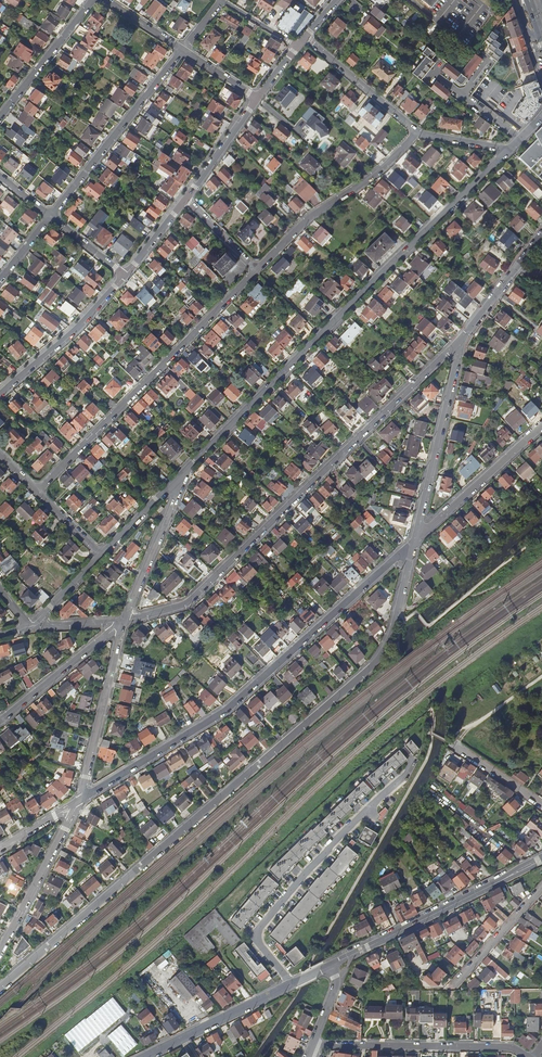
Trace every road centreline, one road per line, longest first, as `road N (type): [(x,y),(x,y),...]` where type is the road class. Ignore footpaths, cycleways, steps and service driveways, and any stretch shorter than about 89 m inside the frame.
road 1 (unclassified): [(0,986),(384,650)]
road 2 (residential): [(123,622),(187,604),(455,344)]
road 3 (unclassified): [(80,801),(227,709),(415,541)]
road 4 (tertiary): [(462,196),(169,488)]
road 5 (residential): [(37,491),(256,270)]
road 6 (residential): [(333,965),(541,859)]
road 7 (residential): [(526,1056),(504,1047),(312,1044)]
road 8 (residential): [(466,333),(415,541)]
road 9 (residential): [(256,270),(418,132)]
road 10 (residential): [(50,216),(182,50)]
road 11 (residential): [(145,1056),(333,965)]
road 12 (unclassified): [(80,801),(123,622)]
road 13 (residential): [(0,394),(124,275)]
road 14 (residential): [(415,541),(541,425)]
road 15 (unclassified): [(0,721),(123,622)]
road 16 (unclassified): [(0,953),(73,813)]
road 17 (residential): [(0,117),(93,0)]
road 18 (residential): [(304,37),(418,132)]
road 19 (unclassified): [(123,622),(166,520),(169,488)]
road 20 (residential): [(186,199),(256,97)]
road 21 (residential): [(541,235),(466,333)]

